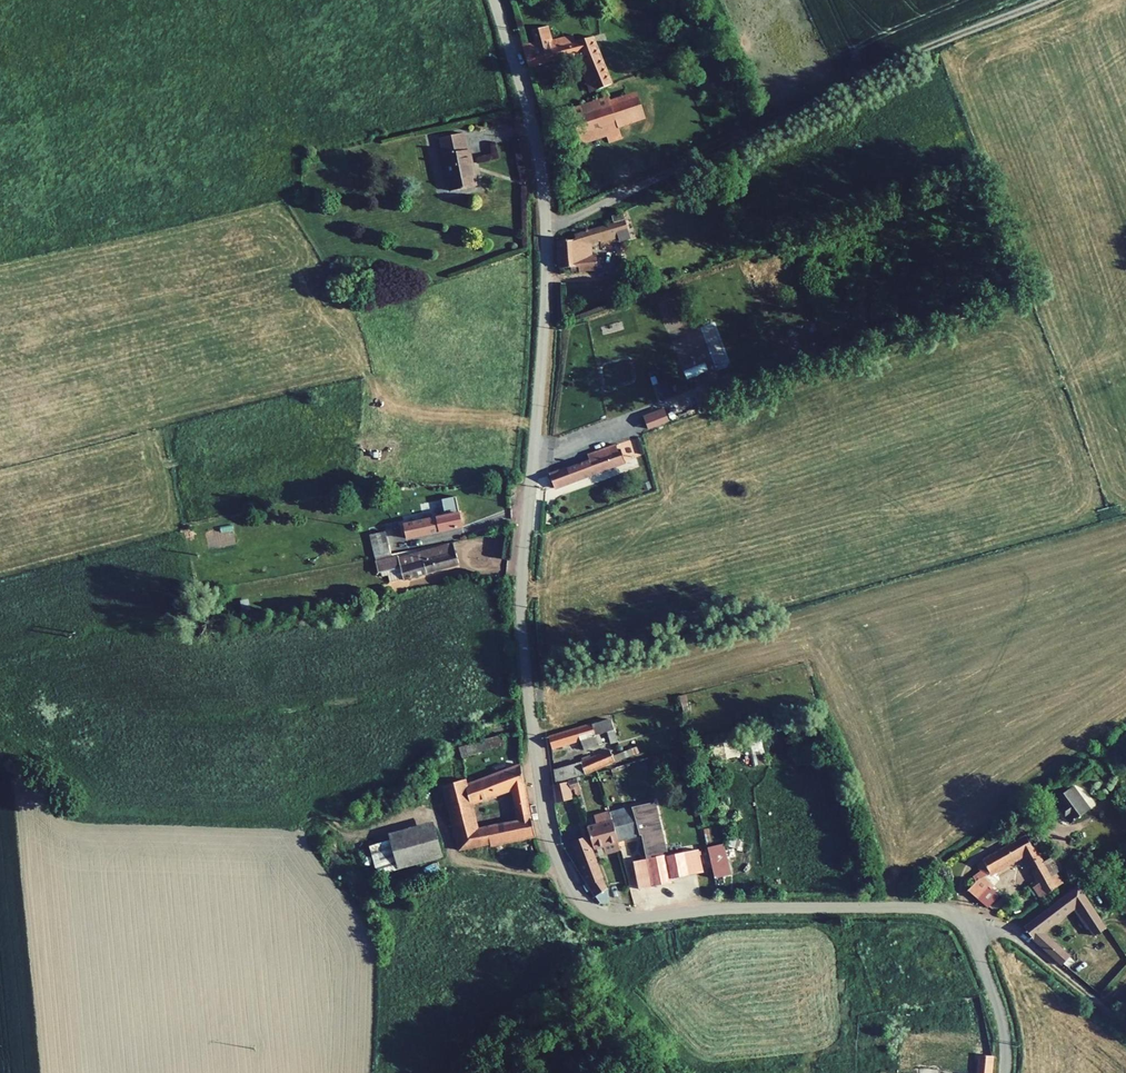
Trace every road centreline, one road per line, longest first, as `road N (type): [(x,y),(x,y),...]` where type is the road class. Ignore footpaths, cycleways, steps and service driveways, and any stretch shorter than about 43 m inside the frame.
road 1 (residential): [(1003,1072),(998,1013),(972,933),(957,917),(876,907),(616,919),(586,910),(569,887),(544,818),(521,624),(545,301),(543,200),(529,116),(493,0)]
road 2 (track): [(545,230),(1047,0)]
road 3 (track): [(968,927),(1015,938),(1125,1024)]

